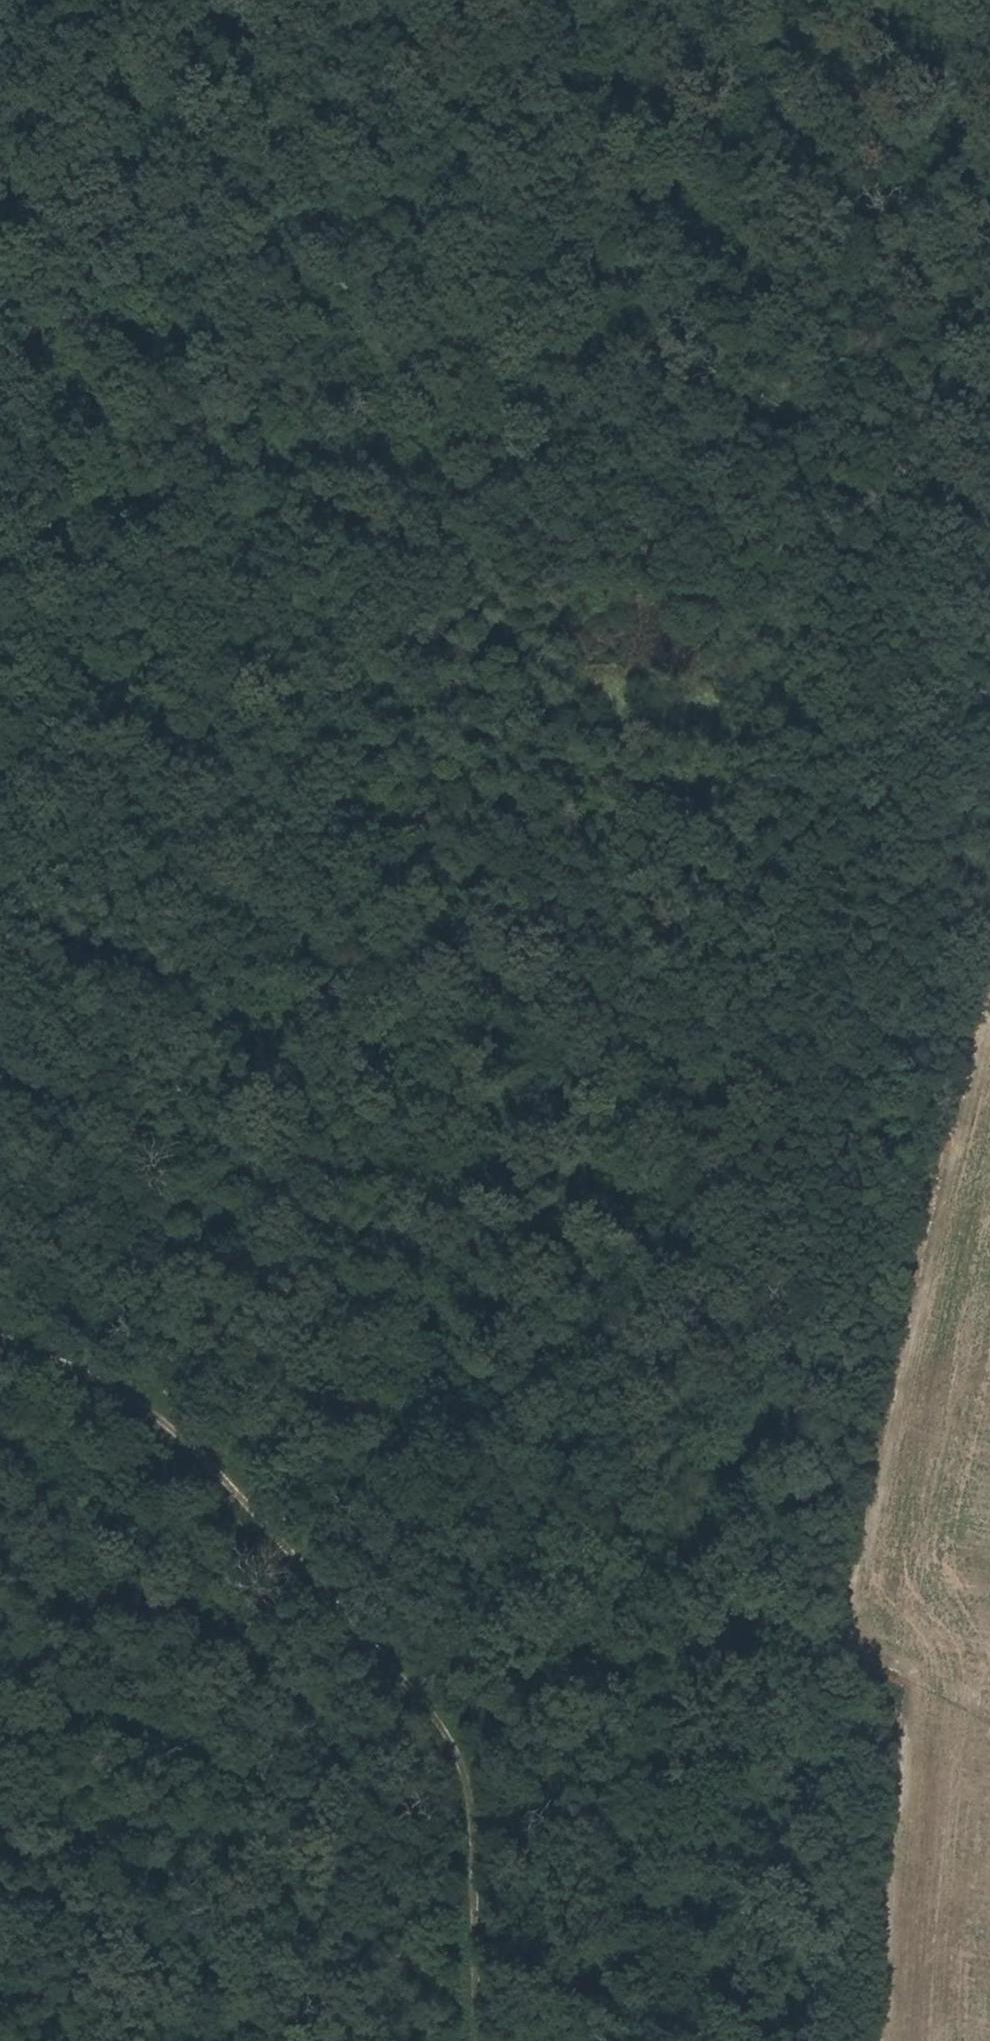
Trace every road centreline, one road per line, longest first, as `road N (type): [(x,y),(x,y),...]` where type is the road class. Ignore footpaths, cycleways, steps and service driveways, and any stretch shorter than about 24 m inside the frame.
road 1 (track): [(456,2040),(455,1758),(181,1443),(0,1352)]

